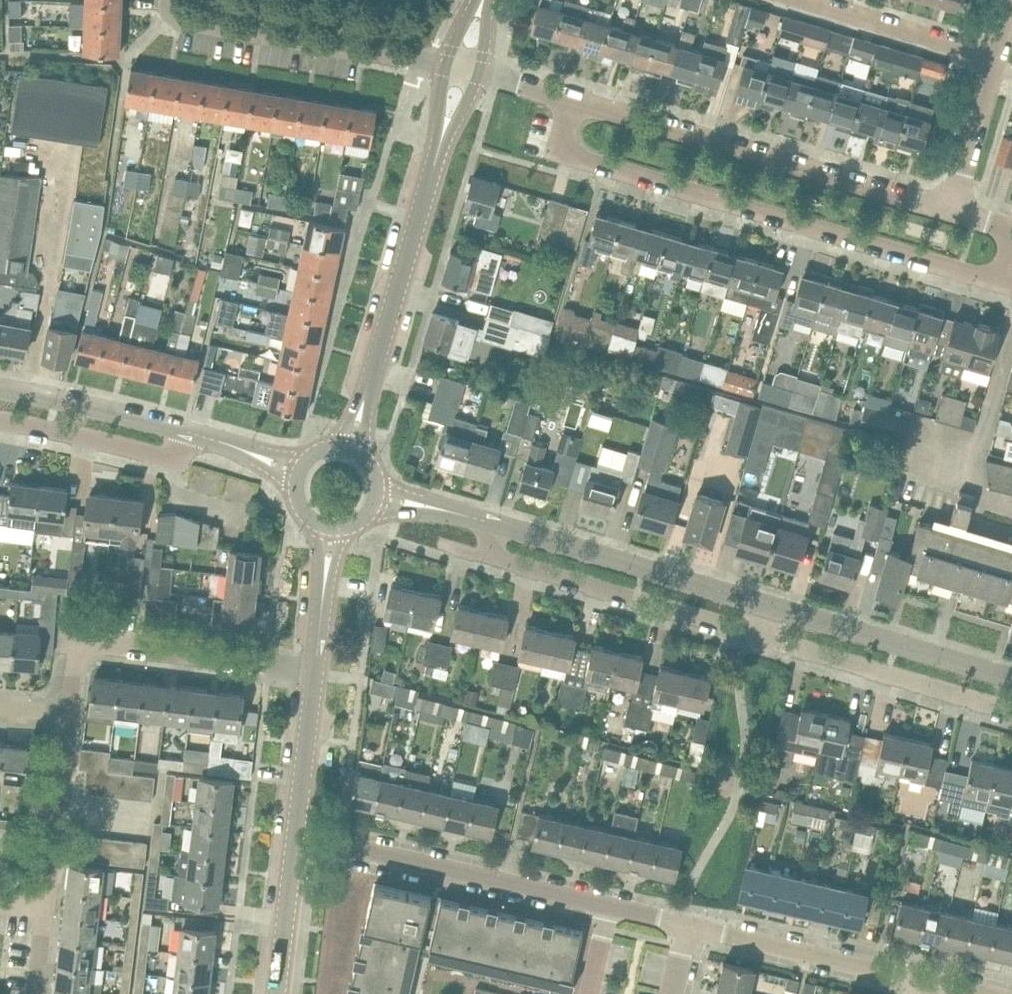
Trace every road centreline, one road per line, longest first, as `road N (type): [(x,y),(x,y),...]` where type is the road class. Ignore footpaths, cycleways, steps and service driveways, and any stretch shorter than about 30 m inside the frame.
road 1 (residential): [(571,98),(566,146),(582,159),(1010,285)]
road 2 (residential): [(952,211),(571,98)]
road 3 (residential): [(610,905),(296,833)]
road 4 (tertiary): [(350,444),(439,144)]
road 5 (residential): [(494,524),(505,560),(763,636)]
road 6 (residential): [(69,714),(79,654),(92,646),(315,669)]
road 7 (residential): [(772,606),(494,524)]
road 8 (residential): [(446,65),(192,21),(172,0)]
road 9 (residential): [(35,993),(69,714)]
road 10 (residential): [(763,636),(1011,711)]
road 11 (residential): [(1011,678),(772,606)]
road 12 (residential): [(926,979),(688,923)]
road 13 (residential): [(0,420),(173,464),(187,431)]
road 14 (residential): [(802,0),(997,57)]
road 15 (residential): [(187,431),(0,387)]
road 16 (tertiary): [(296,833),(315,669)]
road 17 (tertiary): [(277,993),(296,833)]
road 18 (residential): [(952,211),(997,57)]
road 19 (tertiary): [(315,669),(331,527)]

